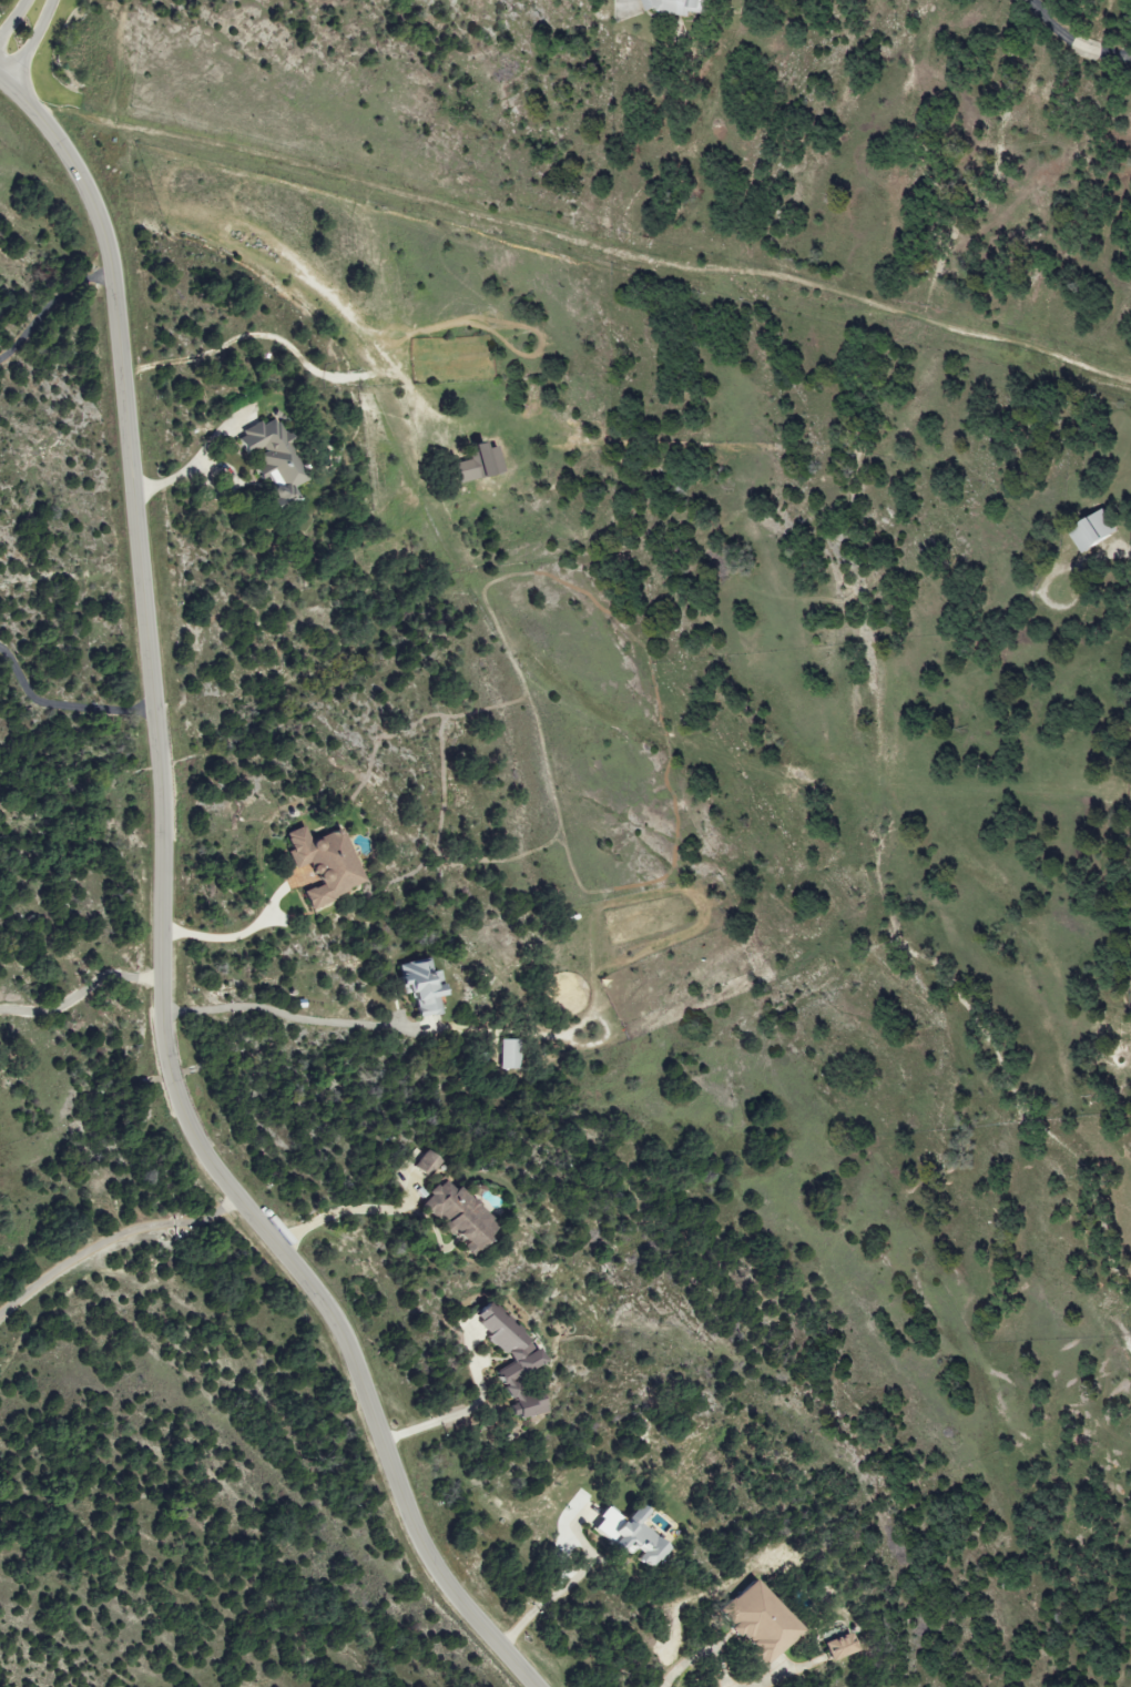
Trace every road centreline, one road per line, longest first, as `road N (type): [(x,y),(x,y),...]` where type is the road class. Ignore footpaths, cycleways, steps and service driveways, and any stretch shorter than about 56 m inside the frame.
road 1 (residential): [(534,1686),(416,1535),(365,1396),(308,1281),(241,1206),(176,1109),(162,1049),(153,701),(103,233),(59,145),(0,85)]

